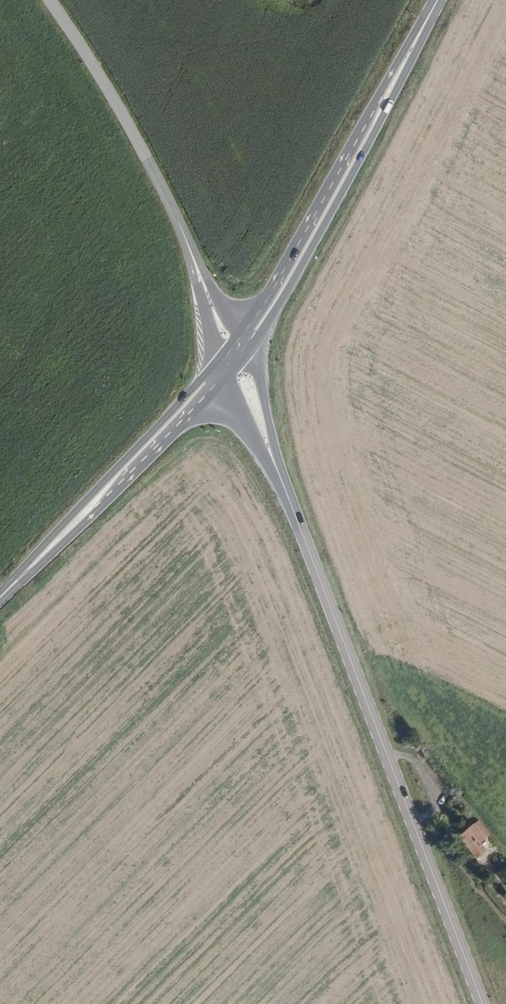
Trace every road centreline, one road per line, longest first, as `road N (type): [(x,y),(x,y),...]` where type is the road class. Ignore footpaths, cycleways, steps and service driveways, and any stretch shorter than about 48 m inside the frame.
road 1 (primary): [(483,1003),(270,453)]
road 2 (unclassified): [(48,0),(182,233),(231,362)]
road 3 (primary): [(268,311),(438,0)]
road 4 (primary): [(0,598),(147,451)]
road 5 (primary): [(270,453),(260,375),(268,311)]
road 6 (primary): [(147,451),(211,416),(270,453)]
road 7 (primary): [(147,451),(231,362)]

